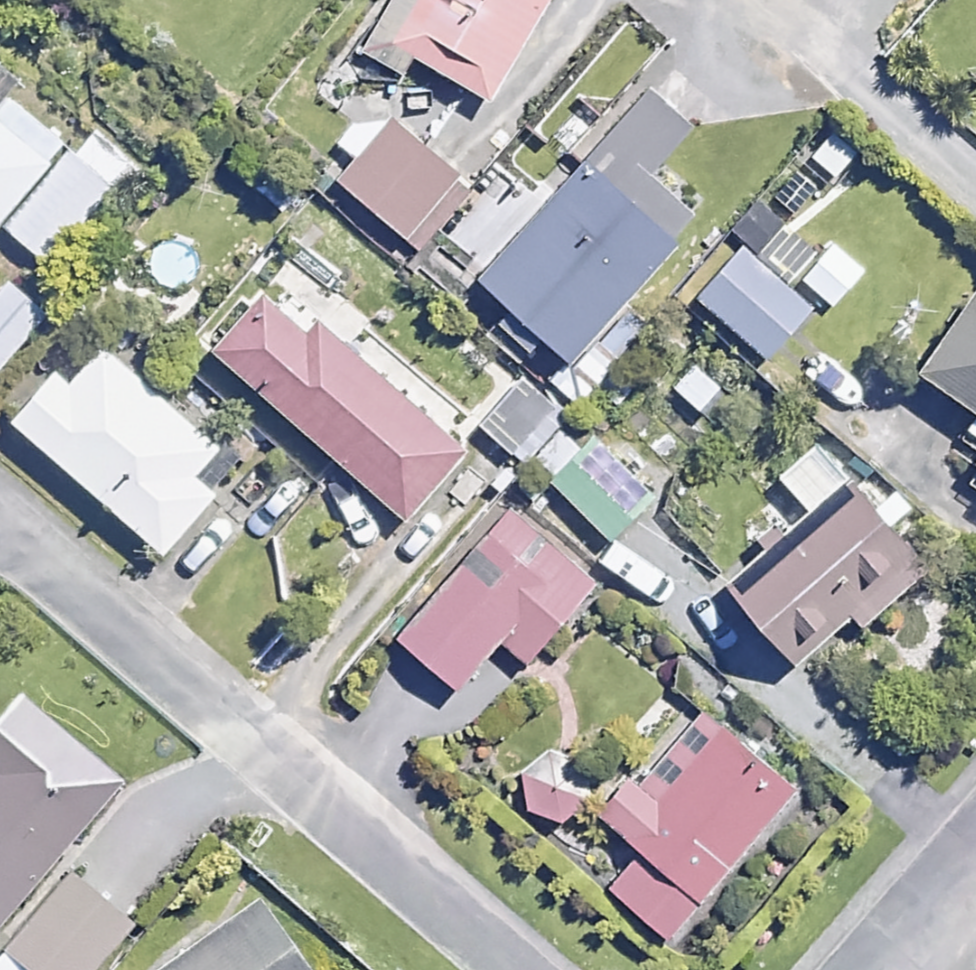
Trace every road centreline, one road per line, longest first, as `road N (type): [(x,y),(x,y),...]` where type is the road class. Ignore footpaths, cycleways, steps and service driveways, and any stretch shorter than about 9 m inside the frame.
road 1 (residential): [(487,969),(0,566)]
road 2 (residential): [(895,969),(975,874)]

